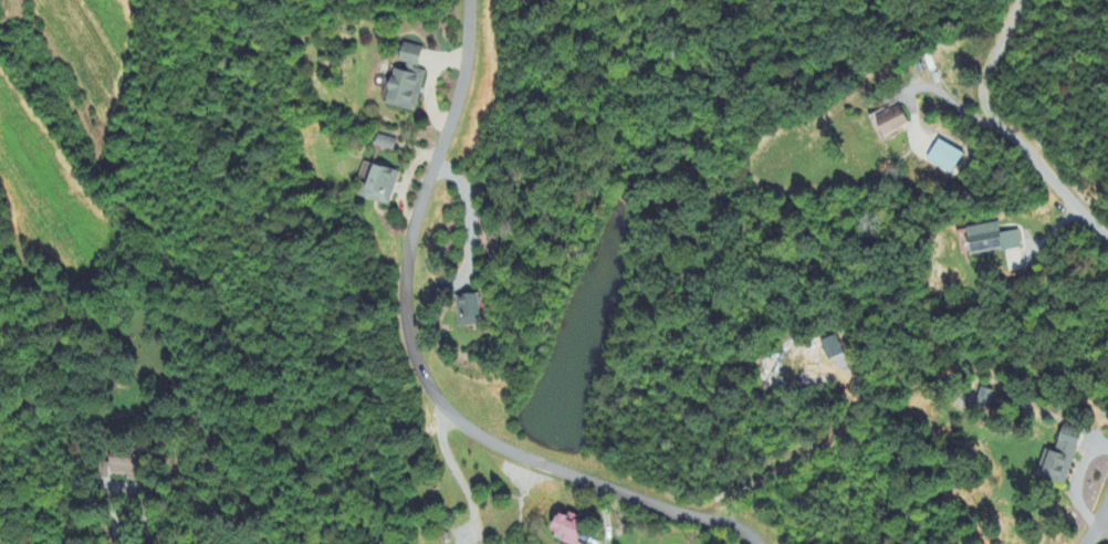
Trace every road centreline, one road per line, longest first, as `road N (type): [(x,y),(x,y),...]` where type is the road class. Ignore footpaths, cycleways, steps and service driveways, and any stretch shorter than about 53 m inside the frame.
road 1 (residential): [(757,543),(741,530),(477,440),(437,409),(405,344),(404,276),(412,215),(462,82),(467,0)]
road 2 (residential): [(1022,0),(981,79),(986,122),(1107,236)]

